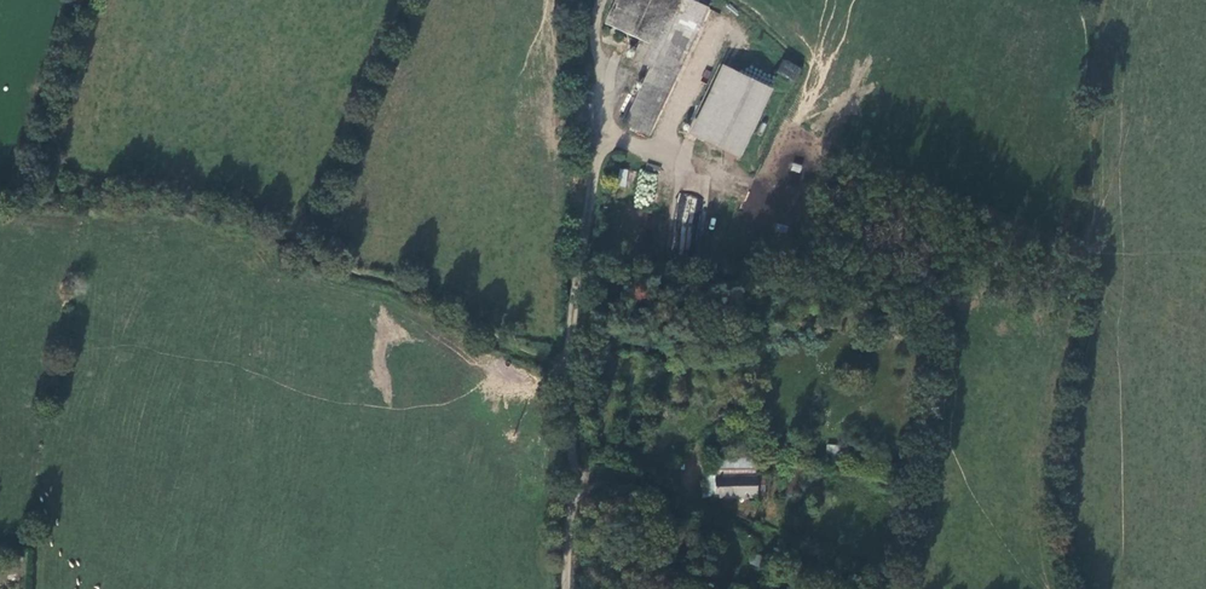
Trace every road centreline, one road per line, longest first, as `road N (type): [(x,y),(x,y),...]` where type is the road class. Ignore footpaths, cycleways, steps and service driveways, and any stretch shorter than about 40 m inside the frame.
road 1 (track): [(570,378),(600,0)]
road 2 (unclassified): [(564,588),(571,488),(589,471),(673,492)]

